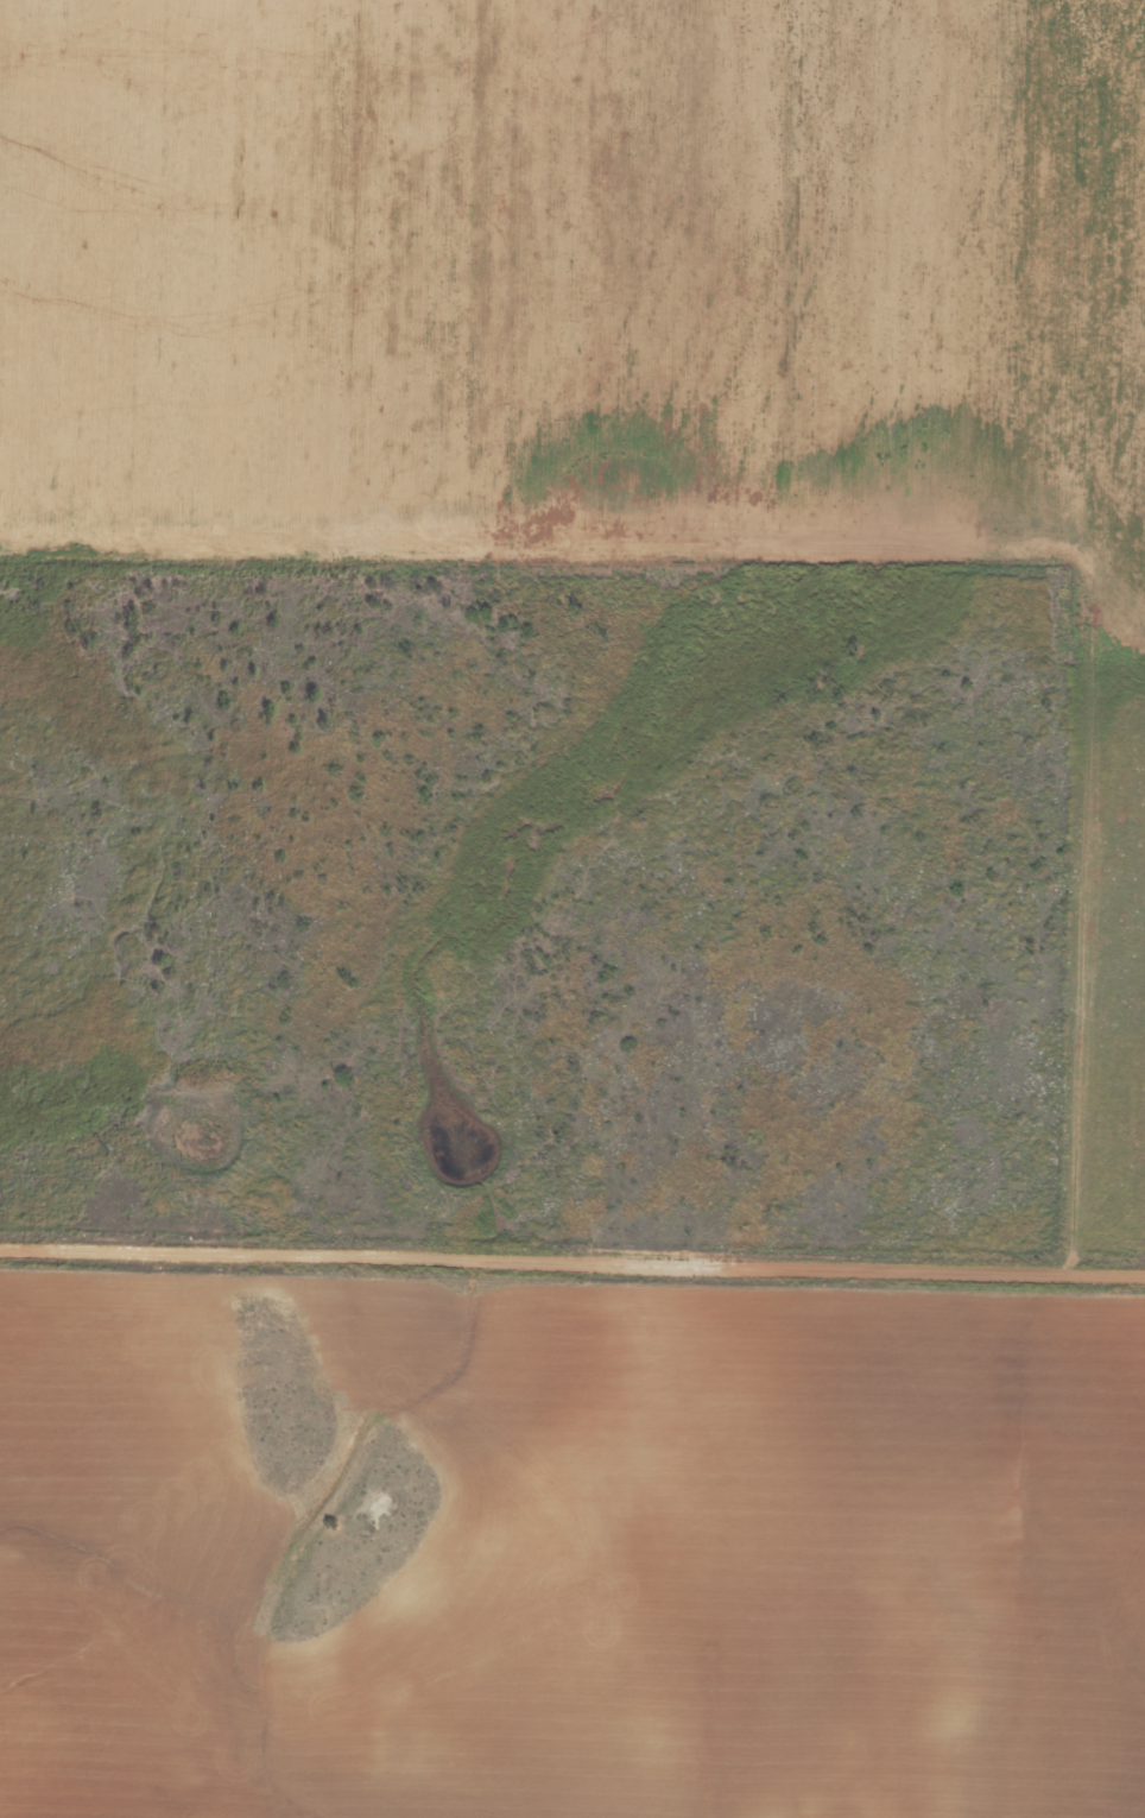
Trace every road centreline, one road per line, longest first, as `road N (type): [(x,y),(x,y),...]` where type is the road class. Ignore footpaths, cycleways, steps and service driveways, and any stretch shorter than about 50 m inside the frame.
road 1 (residential): [(1144,1273),(0,1247)]

